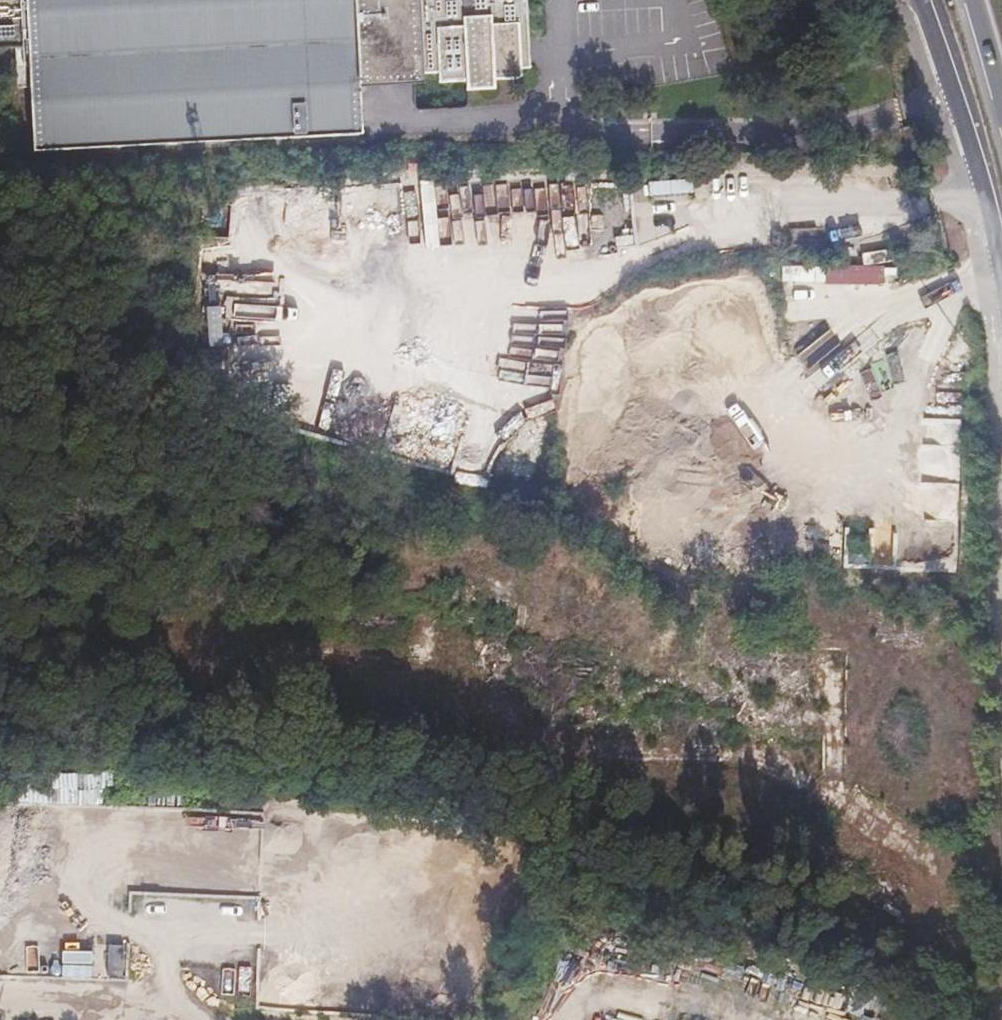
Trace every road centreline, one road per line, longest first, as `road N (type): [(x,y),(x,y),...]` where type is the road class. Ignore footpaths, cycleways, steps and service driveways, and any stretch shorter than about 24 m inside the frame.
road 1 (tertiary): [(918,0),(975,165),(1001,370)]
road 2 (trunk): [(967,0),(1001,124)]

